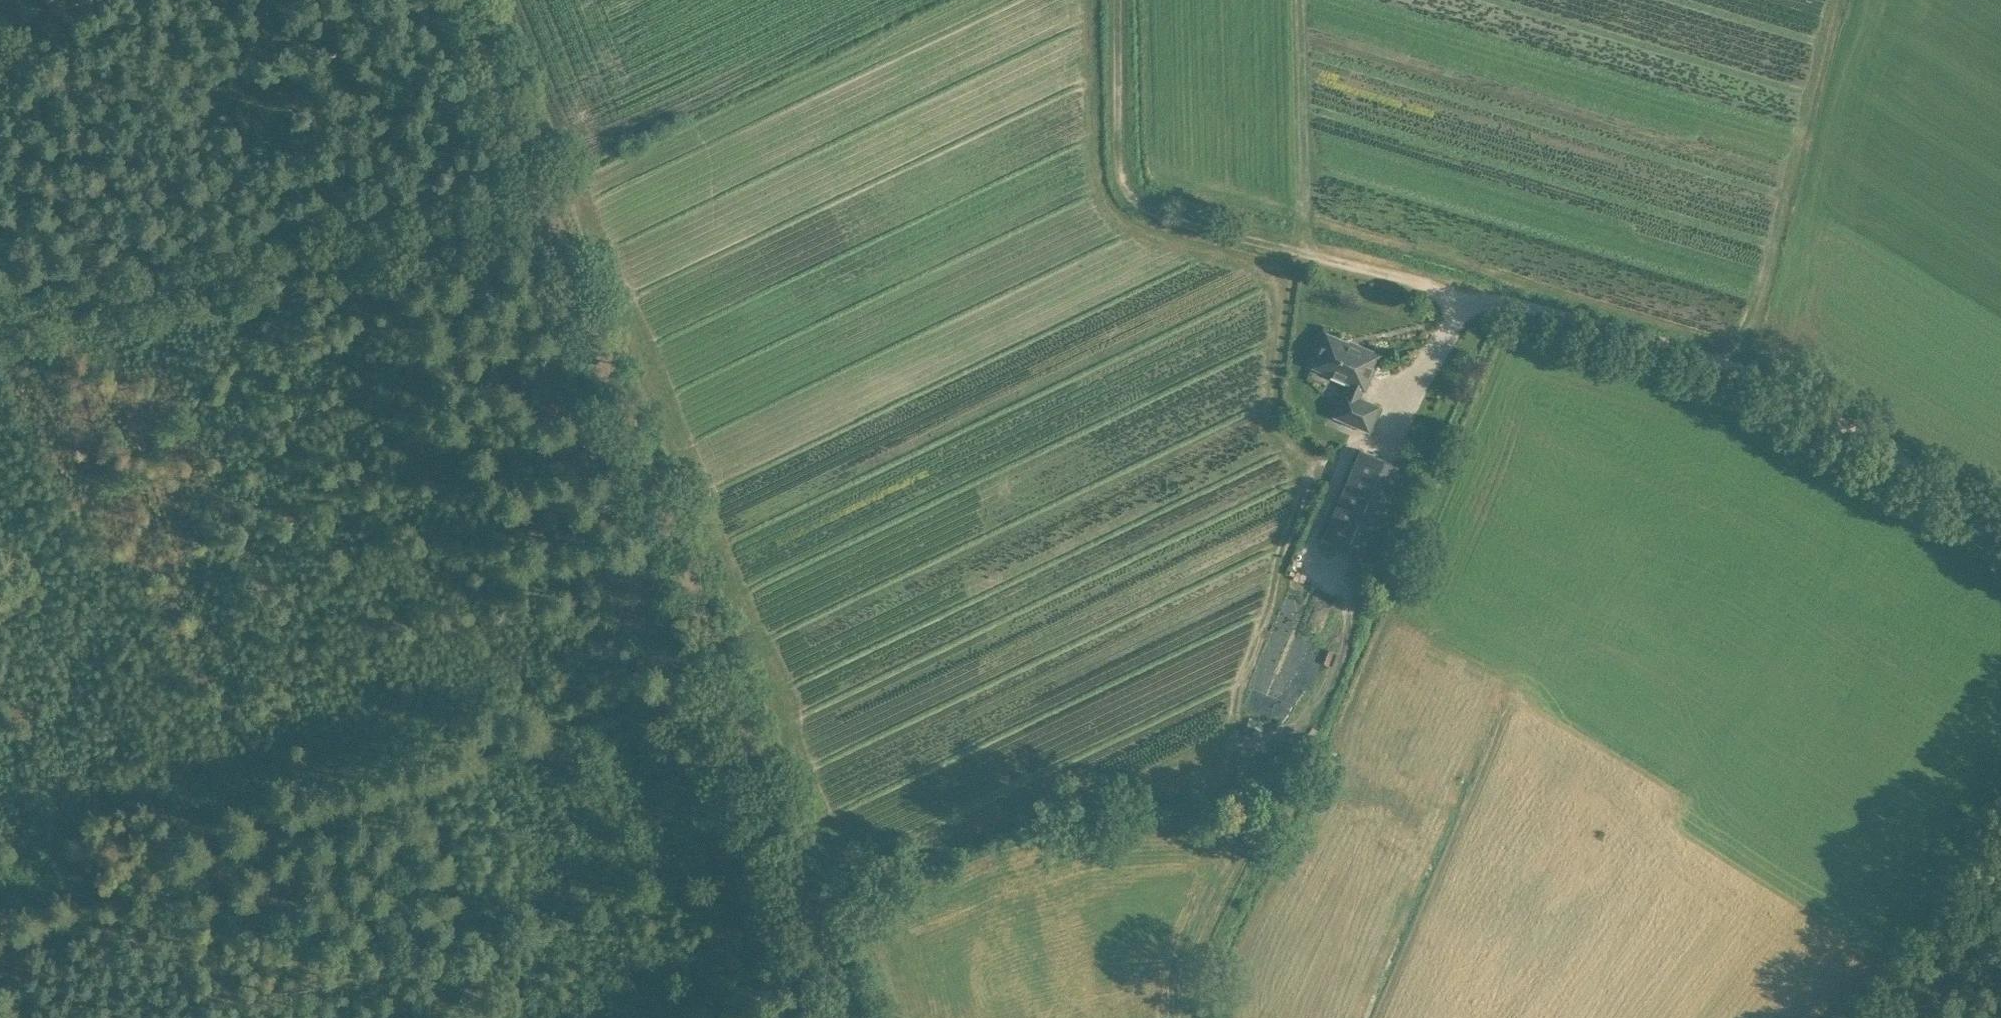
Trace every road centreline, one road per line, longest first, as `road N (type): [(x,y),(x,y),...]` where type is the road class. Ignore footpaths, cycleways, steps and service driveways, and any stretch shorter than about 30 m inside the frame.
road 1 (track): [(871,1017),(504,0)]
road 2 (track): [(2000,519),(1790,393),(1721,363),(1467,296)]
road 3 (track): [(1116,0),(1118,174),(1146,207),(1467,296)]
road 4 (track): [(1759,380),(1857,0)]
road 5 (track): [(1881,1017),(2000,845)]

